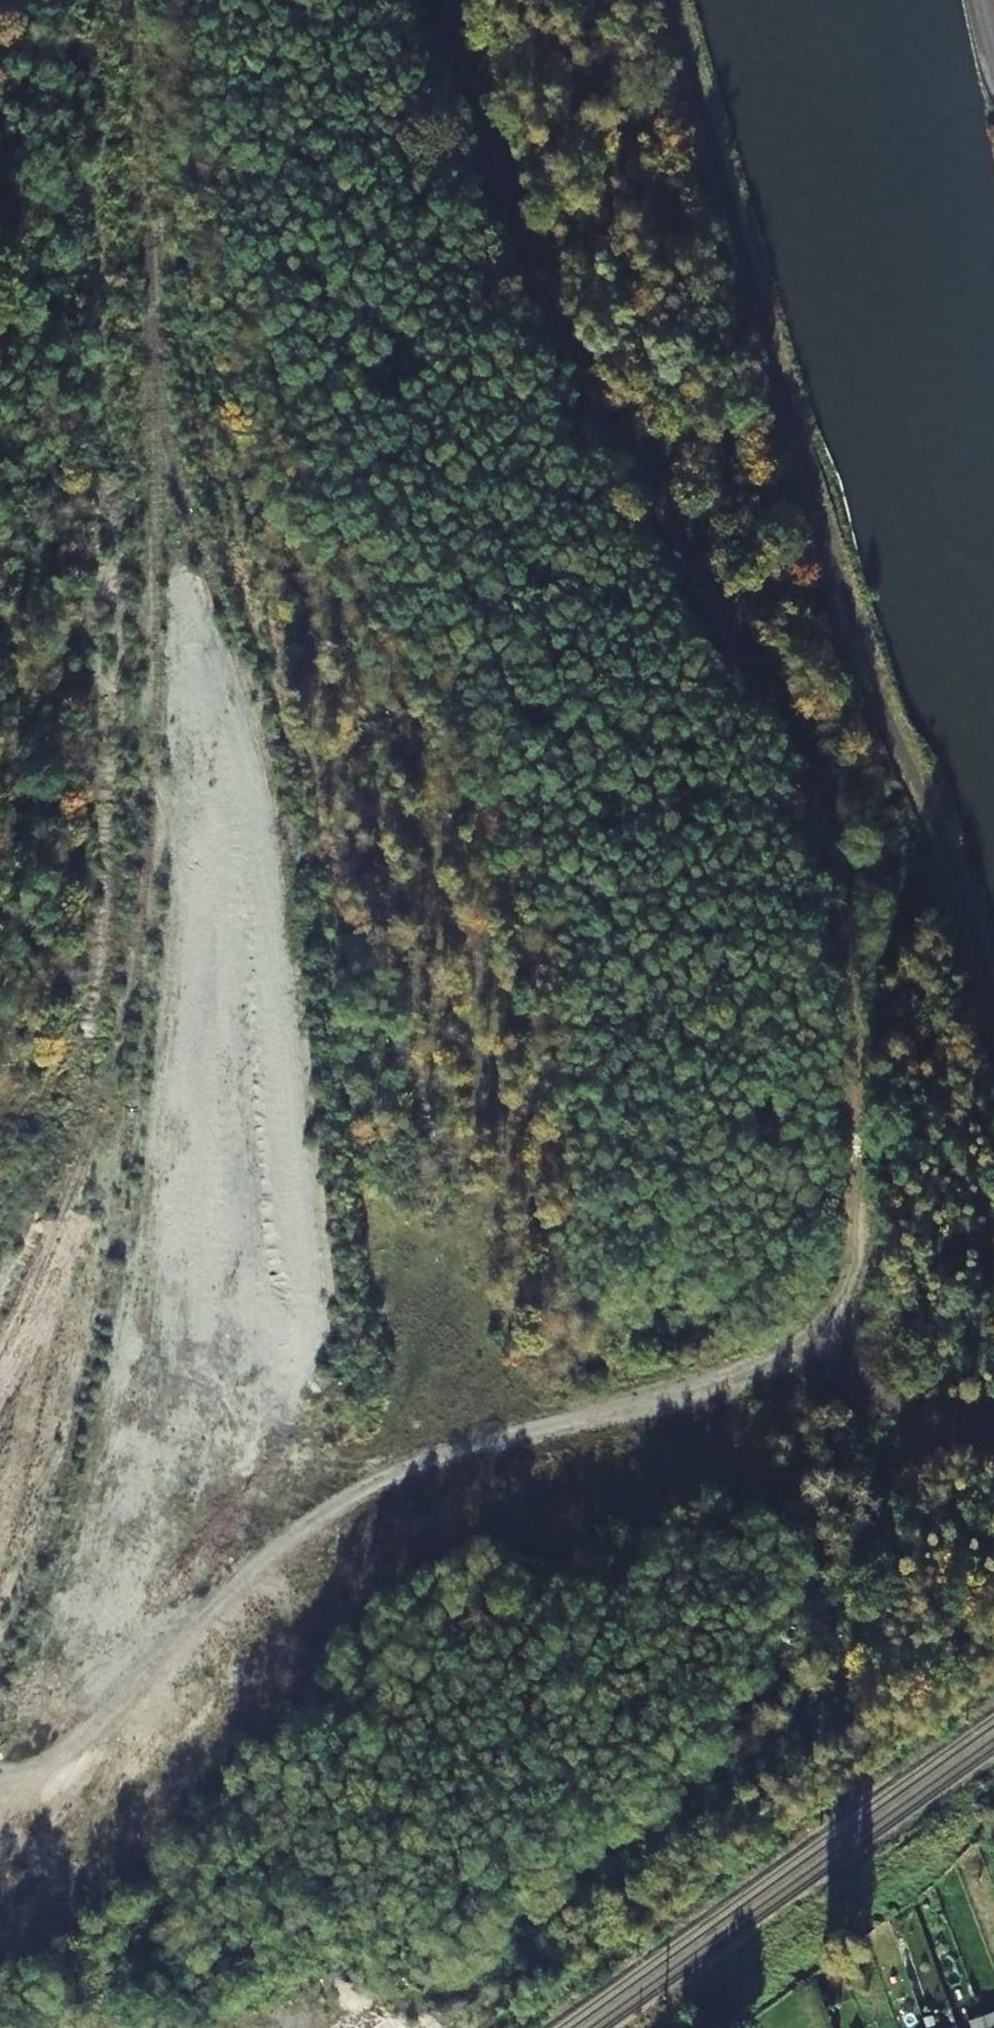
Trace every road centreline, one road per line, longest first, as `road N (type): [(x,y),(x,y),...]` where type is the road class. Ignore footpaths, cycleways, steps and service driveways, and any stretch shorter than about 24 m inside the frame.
road 1 (track): [(441,0),(554,330),(756,682),(815,800),(859,1031),(856,1268),(838,1321),(796,1357),(410,1466),(342,1494),(282,1541),(57,1759),(0,1775)]

